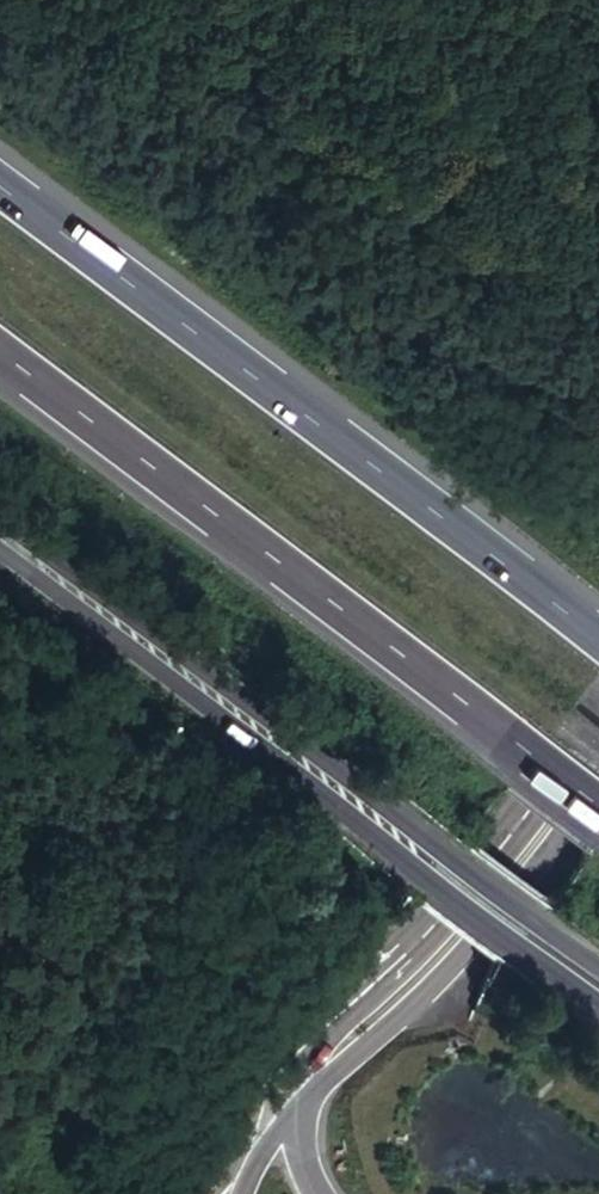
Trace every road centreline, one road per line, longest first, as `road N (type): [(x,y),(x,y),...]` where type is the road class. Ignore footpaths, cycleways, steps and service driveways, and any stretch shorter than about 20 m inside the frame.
road 1 (motorway): [(0,353),(598,805)]
road 2 (secondary): [(598,962),(0,513)]
road 3 (motorway): [(598,633),(0,186)]
road 4 (secondary): [(0,555),(598,1002)]
road 5 (secondary): [(290,1105),(446,966),(598,766)]
road 6 (secondary): [(424,928),(219,1109),(190,1193)]
road 7 (secondary): [(598,704),(424,928)]
road 8 (motorway): [(424,928),(300,1068),(290,1105)]

